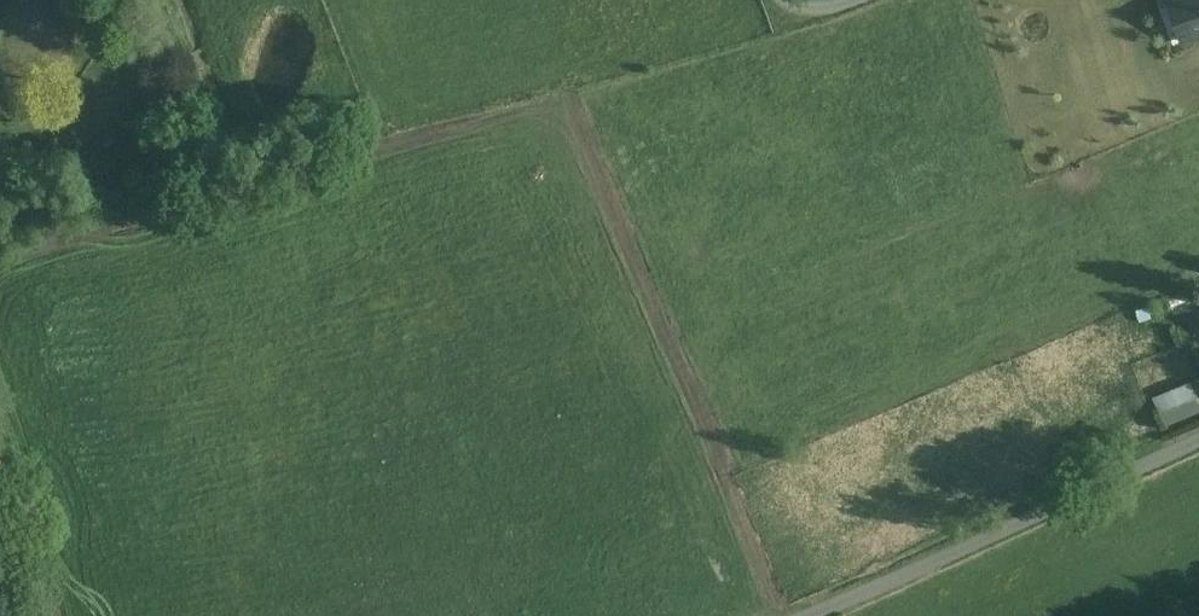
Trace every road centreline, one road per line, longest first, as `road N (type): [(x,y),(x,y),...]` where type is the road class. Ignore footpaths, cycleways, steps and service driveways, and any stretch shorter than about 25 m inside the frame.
road 1 (unclassified): [(1198,433),(800,615)]

